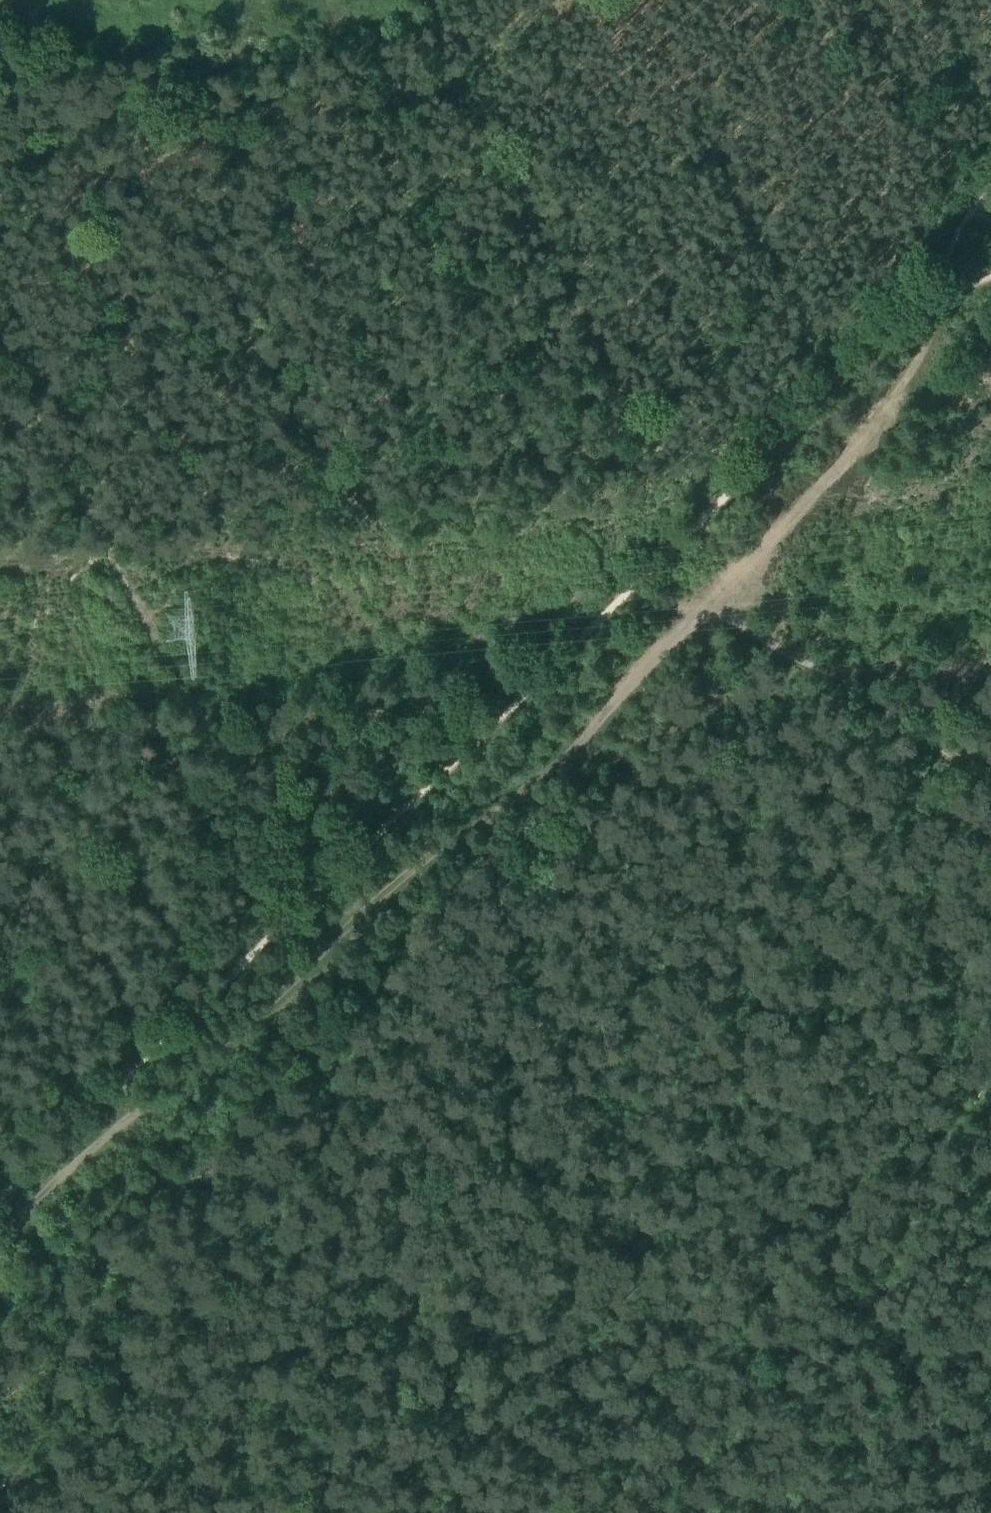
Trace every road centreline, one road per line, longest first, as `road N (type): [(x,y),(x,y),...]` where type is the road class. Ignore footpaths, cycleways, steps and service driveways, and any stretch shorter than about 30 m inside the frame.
road 1 (track): [(0,1245),(297,993),(715,610),(887,424),(990,267)]
road 2 (track): [(165,646),(312,897),(332,962)]

